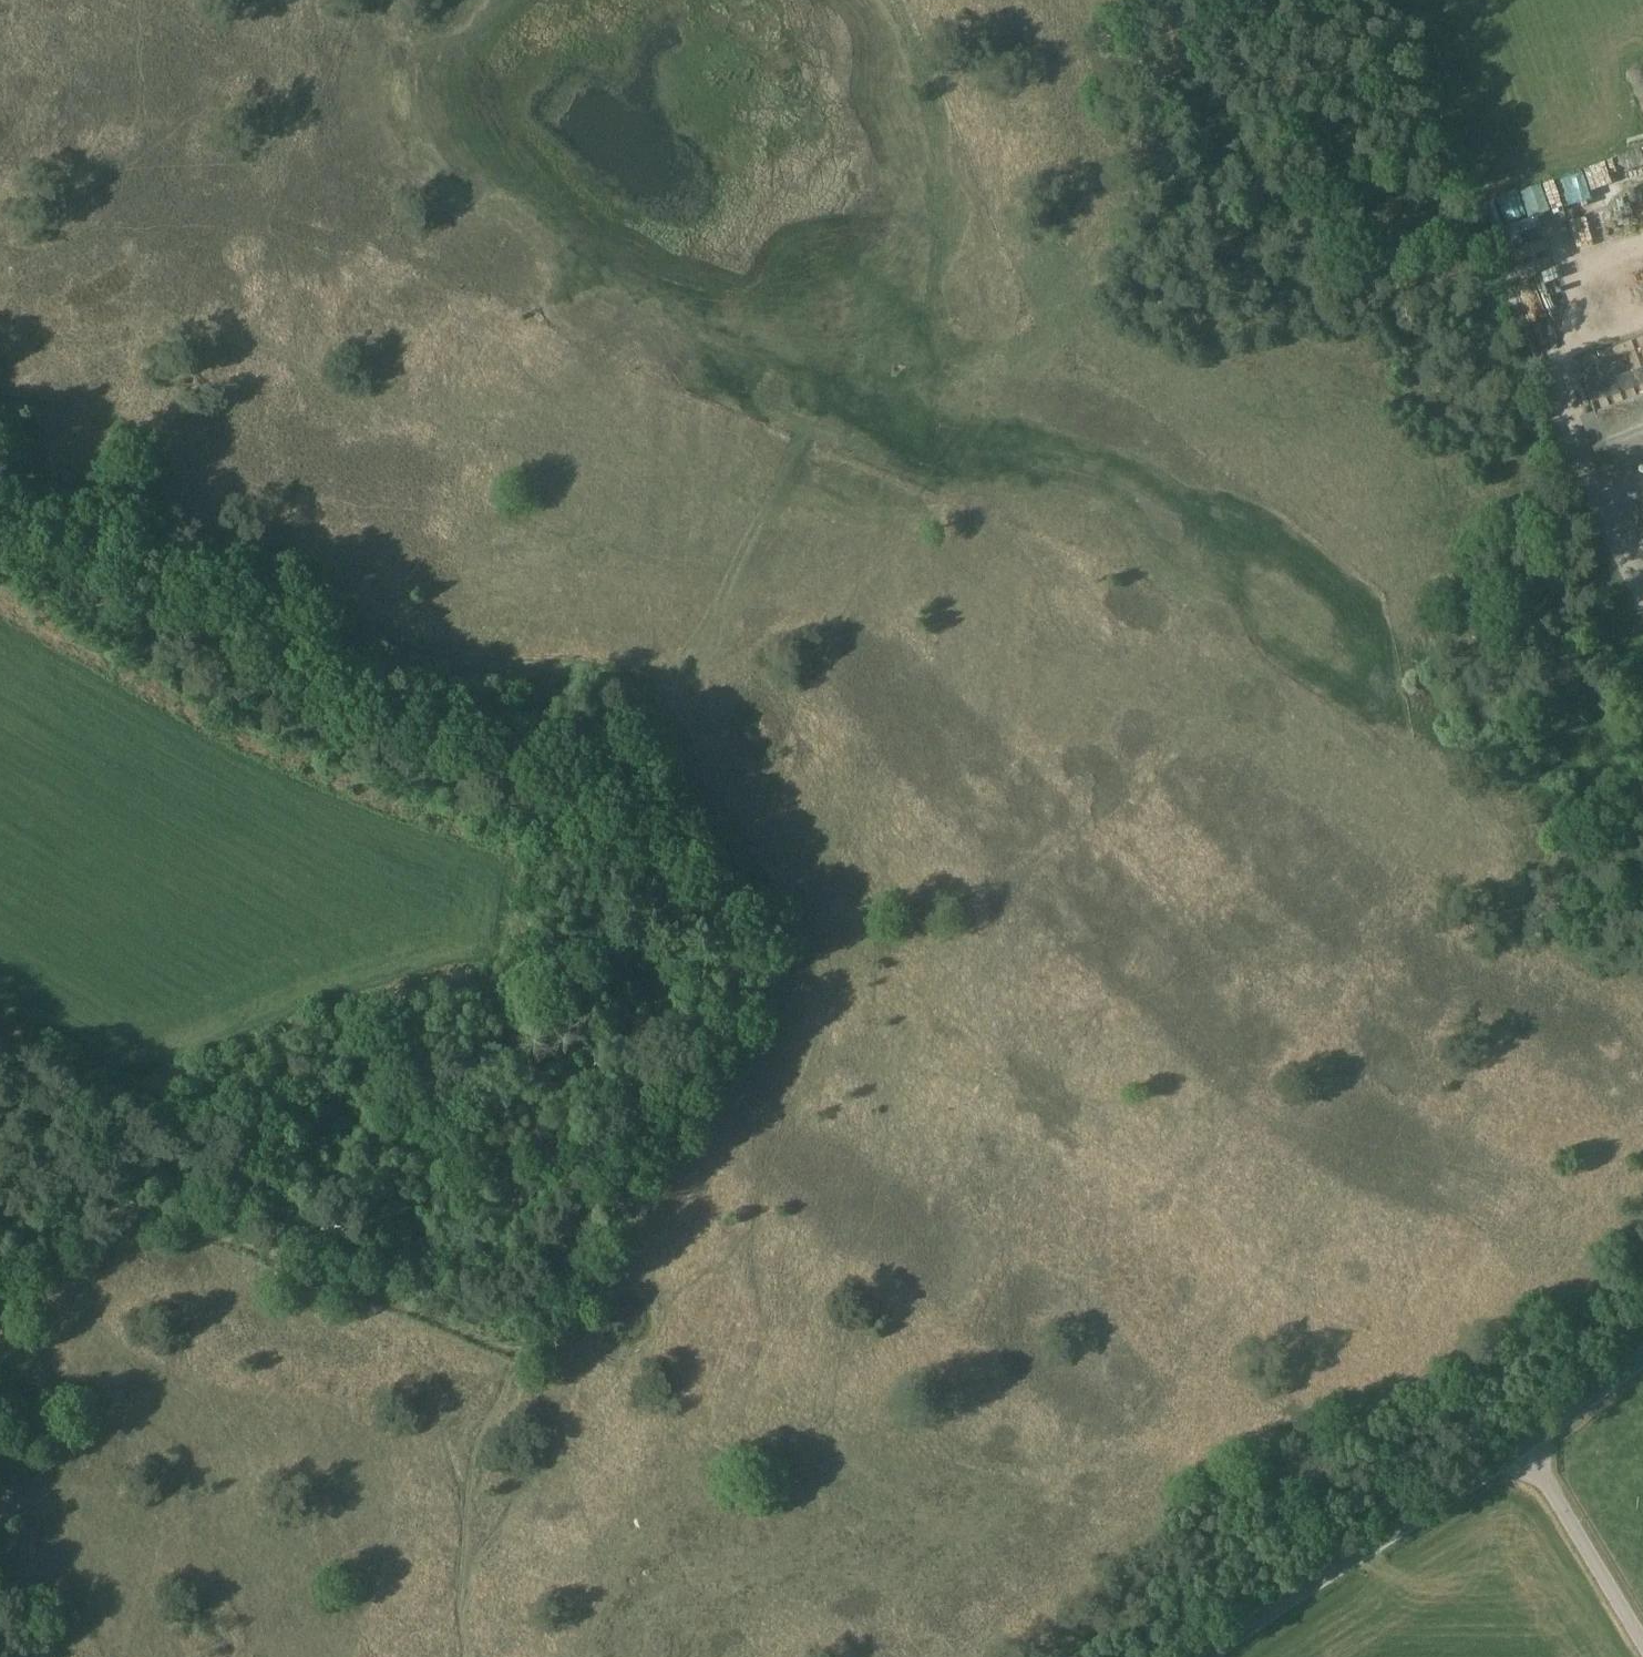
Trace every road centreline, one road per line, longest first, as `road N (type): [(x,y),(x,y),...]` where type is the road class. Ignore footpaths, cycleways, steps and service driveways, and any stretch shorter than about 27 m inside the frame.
road 1 (track): [(0,428),(147,471),(280,557),(399,652),(622,684),(667,773),(774,867),(793,933),(772,1004),(579,1305),(544,1336),(507,1346)]
road 2 (unclassified): [(1210,1656),(1523,1446)]
road 3 (unclassified): [(1642,1646),(1523,1446)]
road 4 (unclassified): [(1523,1446),(1642,1357)]

